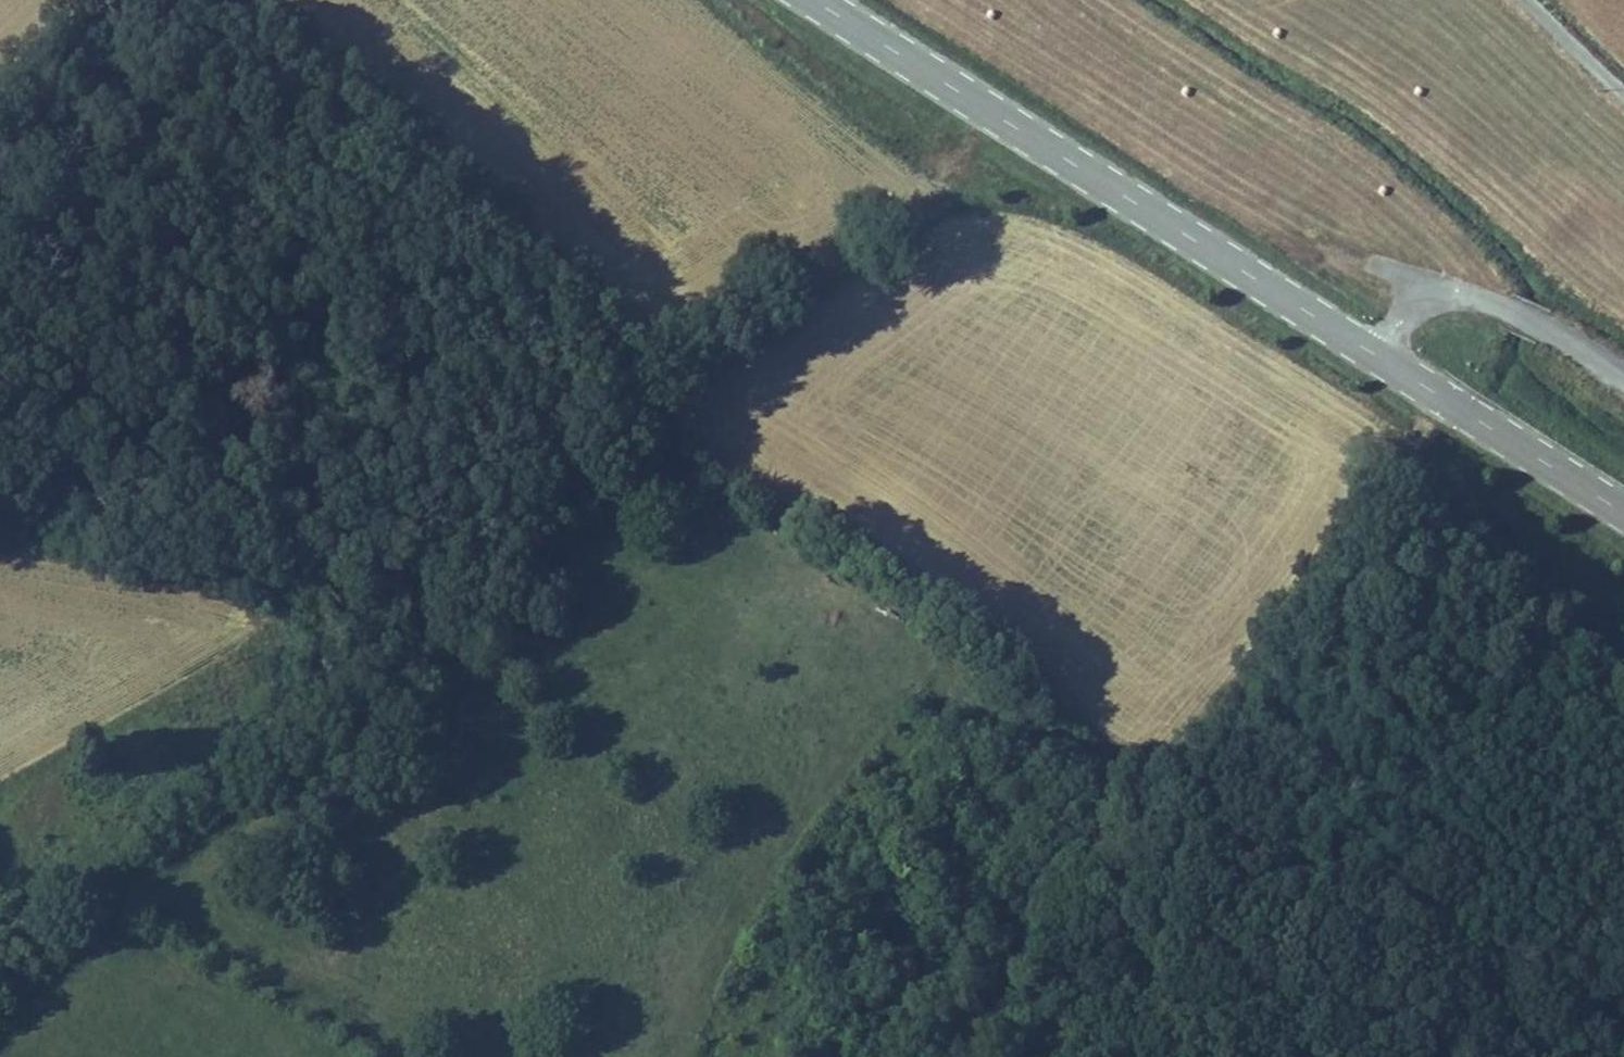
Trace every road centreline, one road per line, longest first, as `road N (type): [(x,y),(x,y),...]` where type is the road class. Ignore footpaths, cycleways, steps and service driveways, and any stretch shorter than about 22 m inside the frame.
road 1 (tertiary): [(1623,512),(816,0)]

